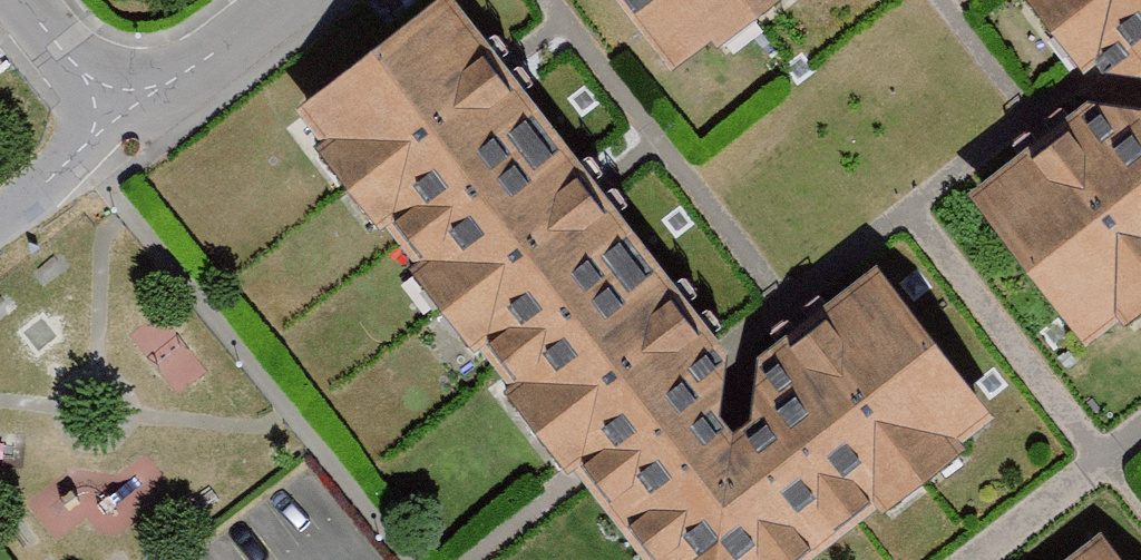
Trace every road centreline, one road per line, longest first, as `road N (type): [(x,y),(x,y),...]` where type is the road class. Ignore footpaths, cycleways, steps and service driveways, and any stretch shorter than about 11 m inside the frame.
road 1 (residential): [(290,0),(124,127)]
road 2 (residential): [(124,127),(22,0)]
road 3 (residential): [(124,127),(0,221)]

